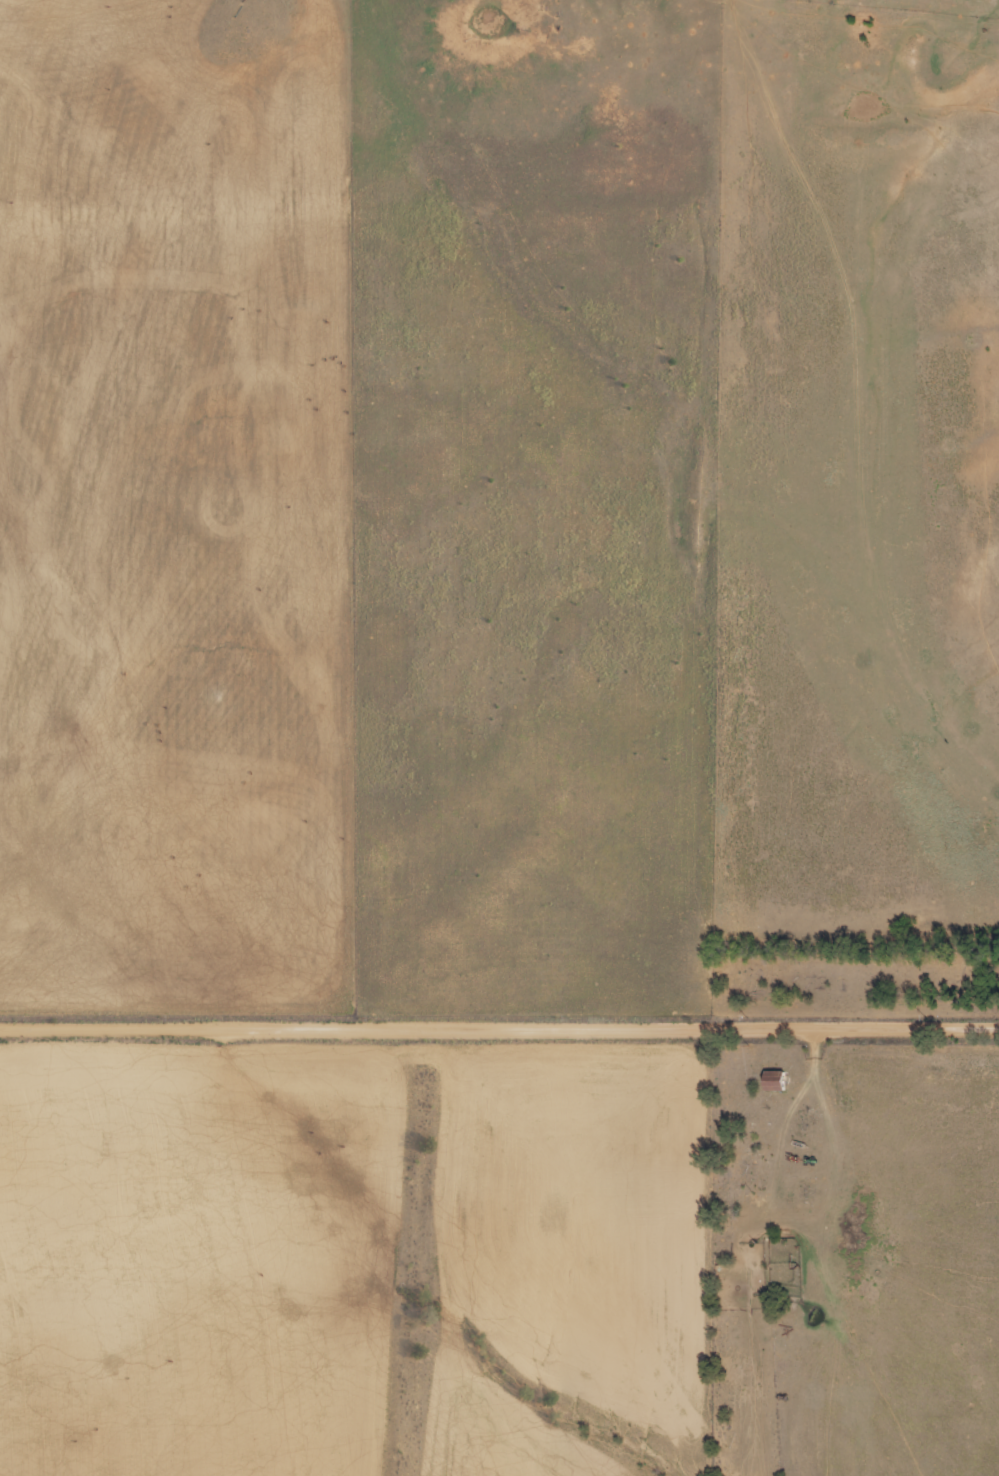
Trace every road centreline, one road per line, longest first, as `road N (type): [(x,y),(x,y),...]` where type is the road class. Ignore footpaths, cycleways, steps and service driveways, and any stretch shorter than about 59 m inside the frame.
road 1 (residential): [(998,1029),(0,1028)]

